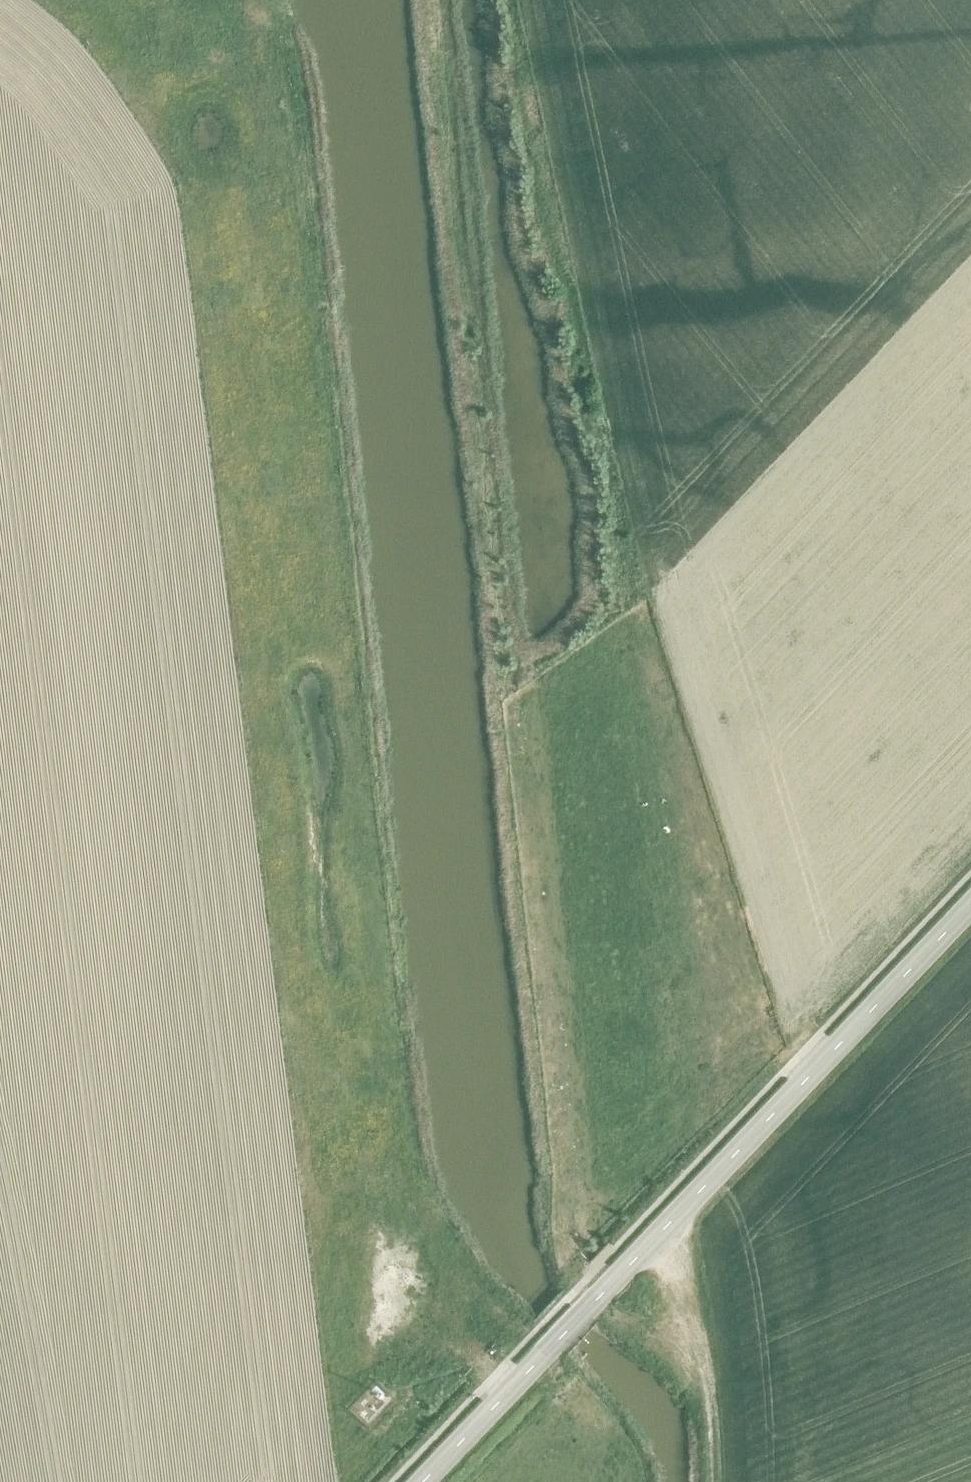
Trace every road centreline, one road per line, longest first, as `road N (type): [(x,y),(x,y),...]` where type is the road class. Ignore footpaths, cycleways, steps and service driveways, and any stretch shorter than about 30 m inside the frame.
road 1 (track): [(262,0),(352,619),(403,1135),(413,1177),(458,1267),(471,1346),(498,1373)]
road 2 (tertiary): [(970,906),(422,1481)]
road 3 (track): [(715,1481),(705,1327),(692,1291),(655,1238)]

